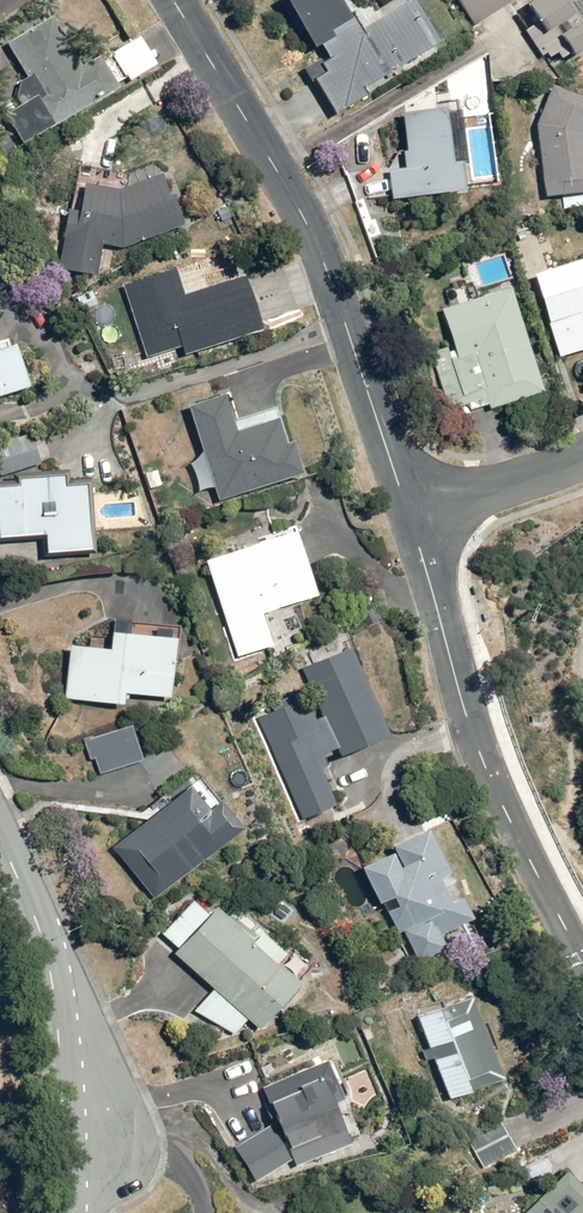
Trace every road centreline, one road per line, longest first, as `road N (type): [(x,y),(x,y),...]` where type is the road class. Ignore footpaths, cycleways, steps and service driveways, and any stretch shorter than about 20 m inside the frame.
road 1 (residential): [(175,0),(306,220),(410,508)]
road 2 (residential): [(410,508),(469,724),(582,957)]
road 3 (residential): [(68,1212),(55,995),(0,835)]
road 4 (residential): [(582,457),(548,474),(410,508)]

